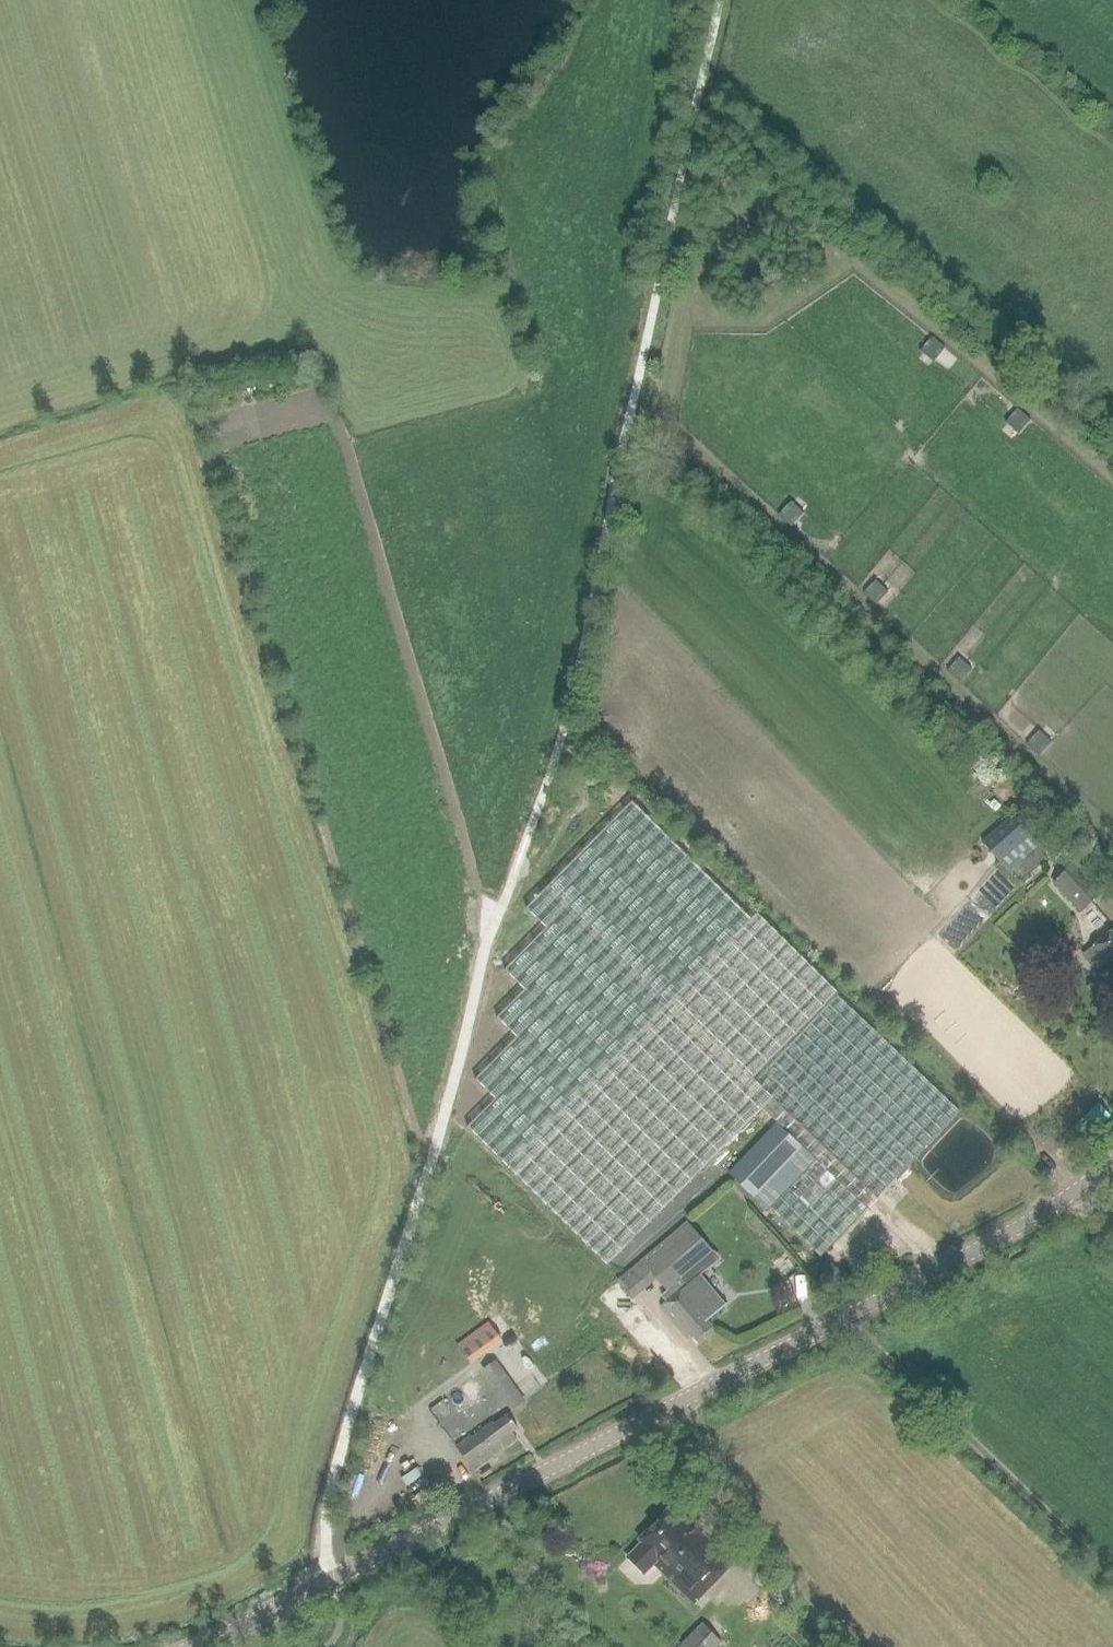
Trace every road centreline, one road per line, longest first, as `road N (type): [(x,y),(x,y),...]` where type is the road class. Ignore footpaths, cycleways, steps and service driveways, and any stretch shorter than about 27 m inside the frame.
road 1 (tertiary): [(195,1646),(1002,1237),(1112,1159)]

